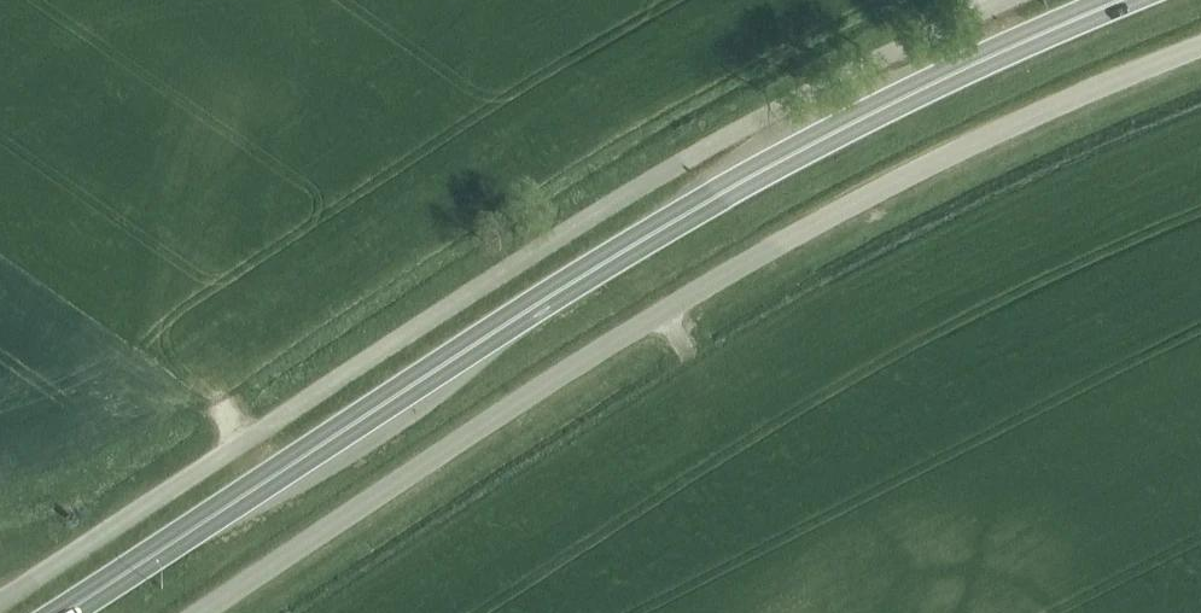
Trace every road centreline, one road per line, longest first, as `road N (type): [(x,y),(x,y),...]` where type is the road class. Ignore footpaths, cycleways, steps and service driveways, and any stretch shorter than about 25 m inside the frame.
road 1 (unclassified): [(0,598),(587,217),(857,68),(1013,0)]
road 2 (unclassified): [(201,612),(580,364),(744,267),(942,159),(1200,47)]
road 3 (trunk): [(521,312),(910,91),(1108,0)]
road 4 (trunk): [(521,312),(59,612)]

